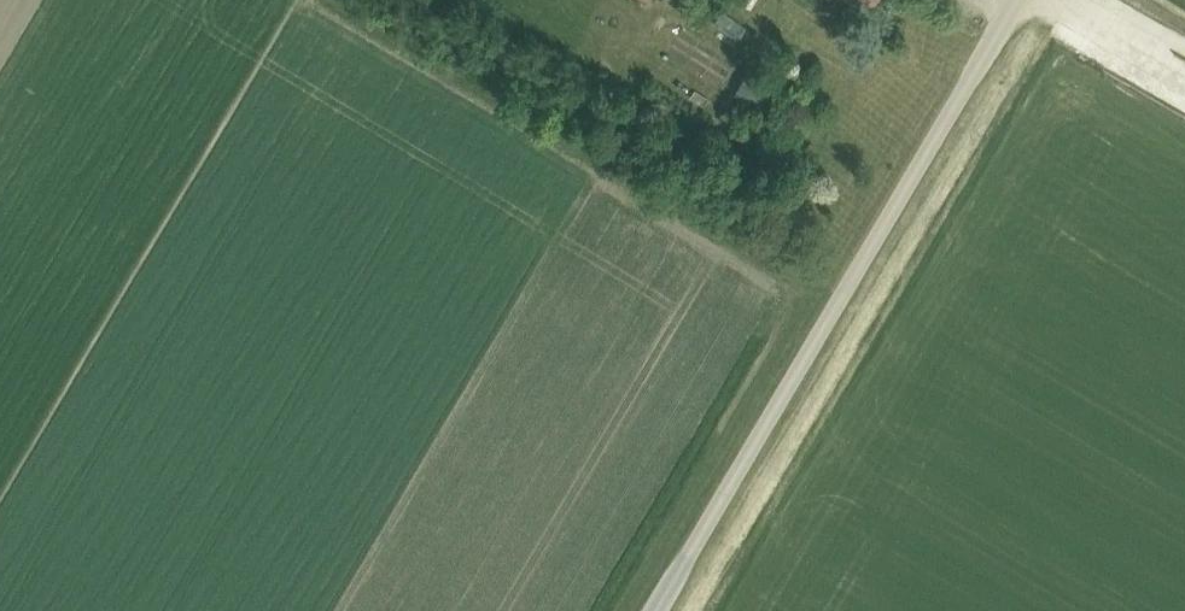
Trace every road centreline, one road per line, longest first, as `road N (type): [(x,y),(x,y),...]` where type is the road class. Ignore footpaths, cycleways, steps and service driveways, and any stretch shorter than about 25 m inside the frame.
road 1 (unclassified): [(654,610),(1017,0)]

